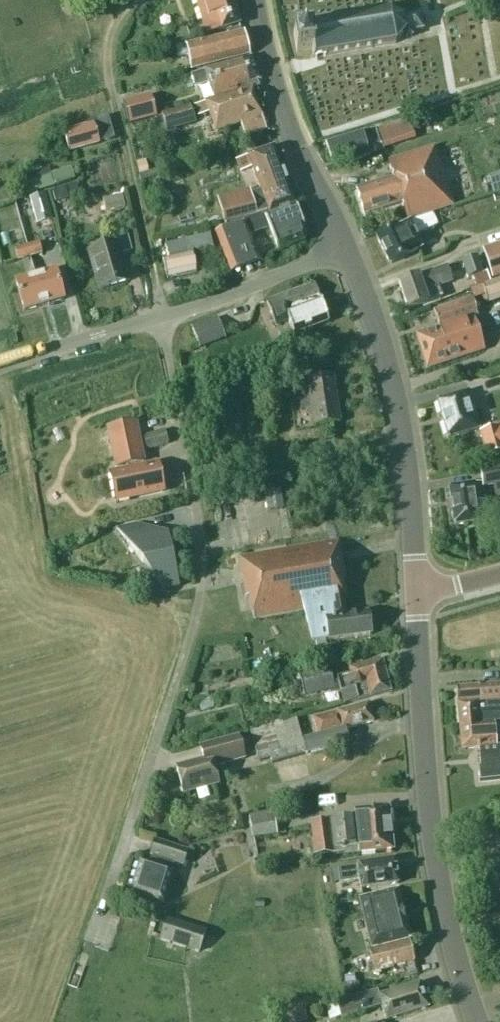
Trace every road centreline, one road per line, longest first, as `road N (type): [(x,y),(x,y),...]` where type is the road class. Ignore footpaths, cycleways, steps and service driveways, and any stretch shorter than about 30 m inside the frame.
road 1 (residential): [(91,944),(197,604),(198,521),(160,317)]
road 2 (tertiary): [(477,1021),(433,849),(416,588)]
road 3 (tertiary): [(416,588),(394,392),(345,247)]
road 4 (track): [(158,307),(108,72),(114,25),(134,0)]
road 5 (tertiary): [(345,247),(296,146),(256,0)]
road 6 (unclassified): [(160,317),(345,247)]
road 7 (unclassified): [(0,365),(160,317)]

